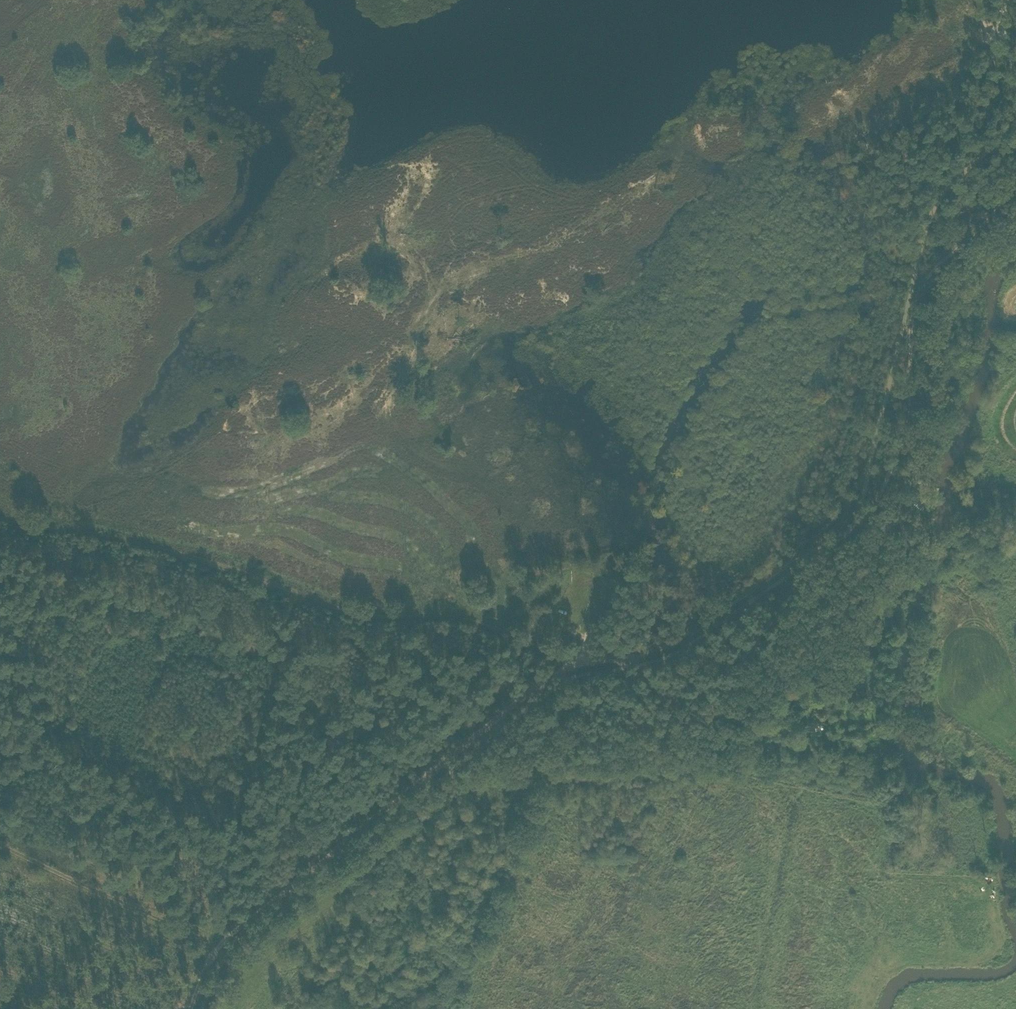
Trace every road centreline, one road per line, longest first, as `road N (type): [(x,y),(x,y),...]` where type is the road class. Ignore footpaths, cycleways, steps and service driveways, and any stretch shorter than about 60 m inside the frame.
road 1 (track): [(577,677),(664,658),(865,519),(905,439),(910,332),(924,282),(1015,191)]
road 2 (track): [(577,677),(285,903),(206,971),(192,1008)]

